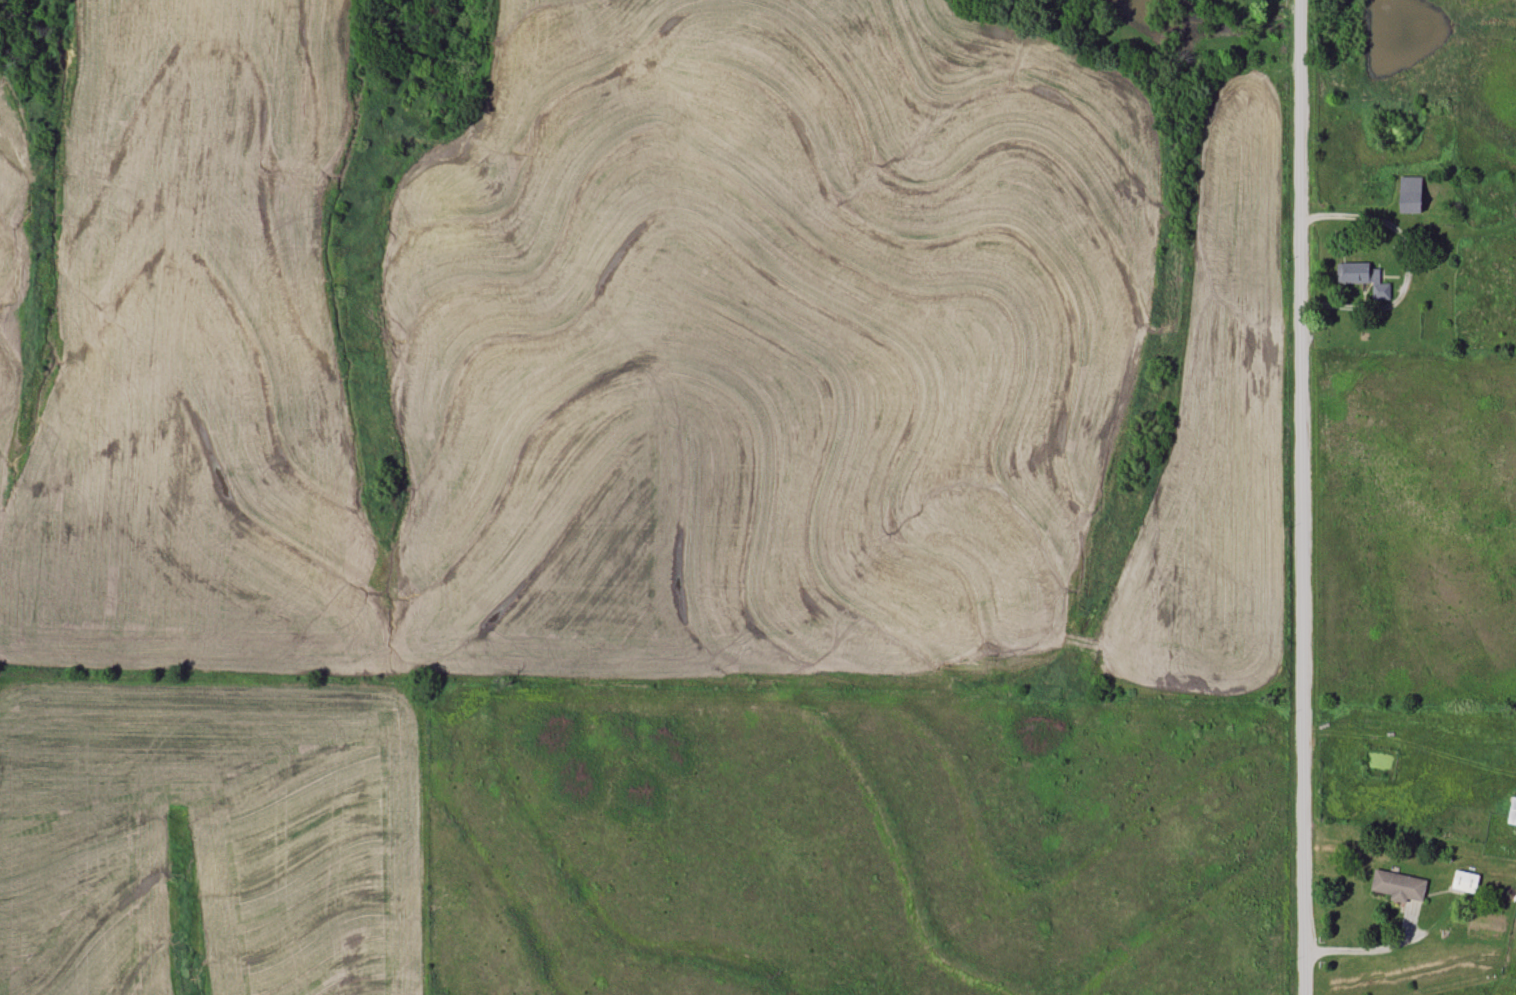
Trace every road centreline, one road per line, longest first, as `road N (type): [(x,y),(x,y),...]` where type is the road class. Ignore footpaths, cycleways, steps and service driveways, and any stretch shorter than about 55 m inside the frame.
road 1 (residential): [(1306,994),(1300,0)]

